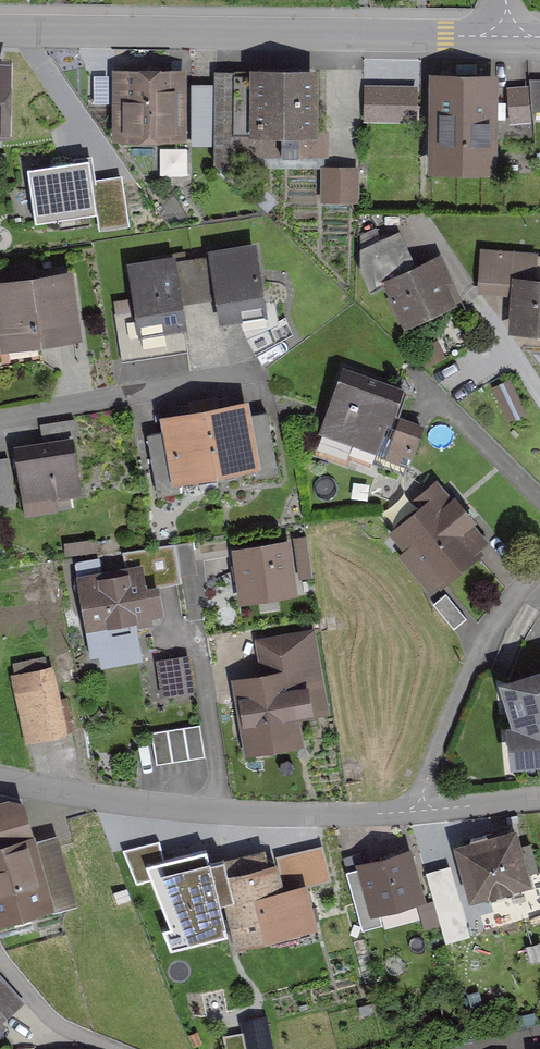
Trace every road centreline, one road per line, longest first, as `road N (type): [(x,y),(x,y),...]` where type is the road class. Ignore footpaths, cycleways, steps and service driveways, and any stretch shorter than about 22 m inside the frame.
road 1 (residential): [(0,27),(509,34)]
road 2 (residential): [(411,813),(212,814),(0,781)]
road 3 (residential): [(411,813),(487,625),(539,568)]
road 4 (residential): [(251,379),(0,424)]
road 5 (residential): [(539,798),(411,813)]

